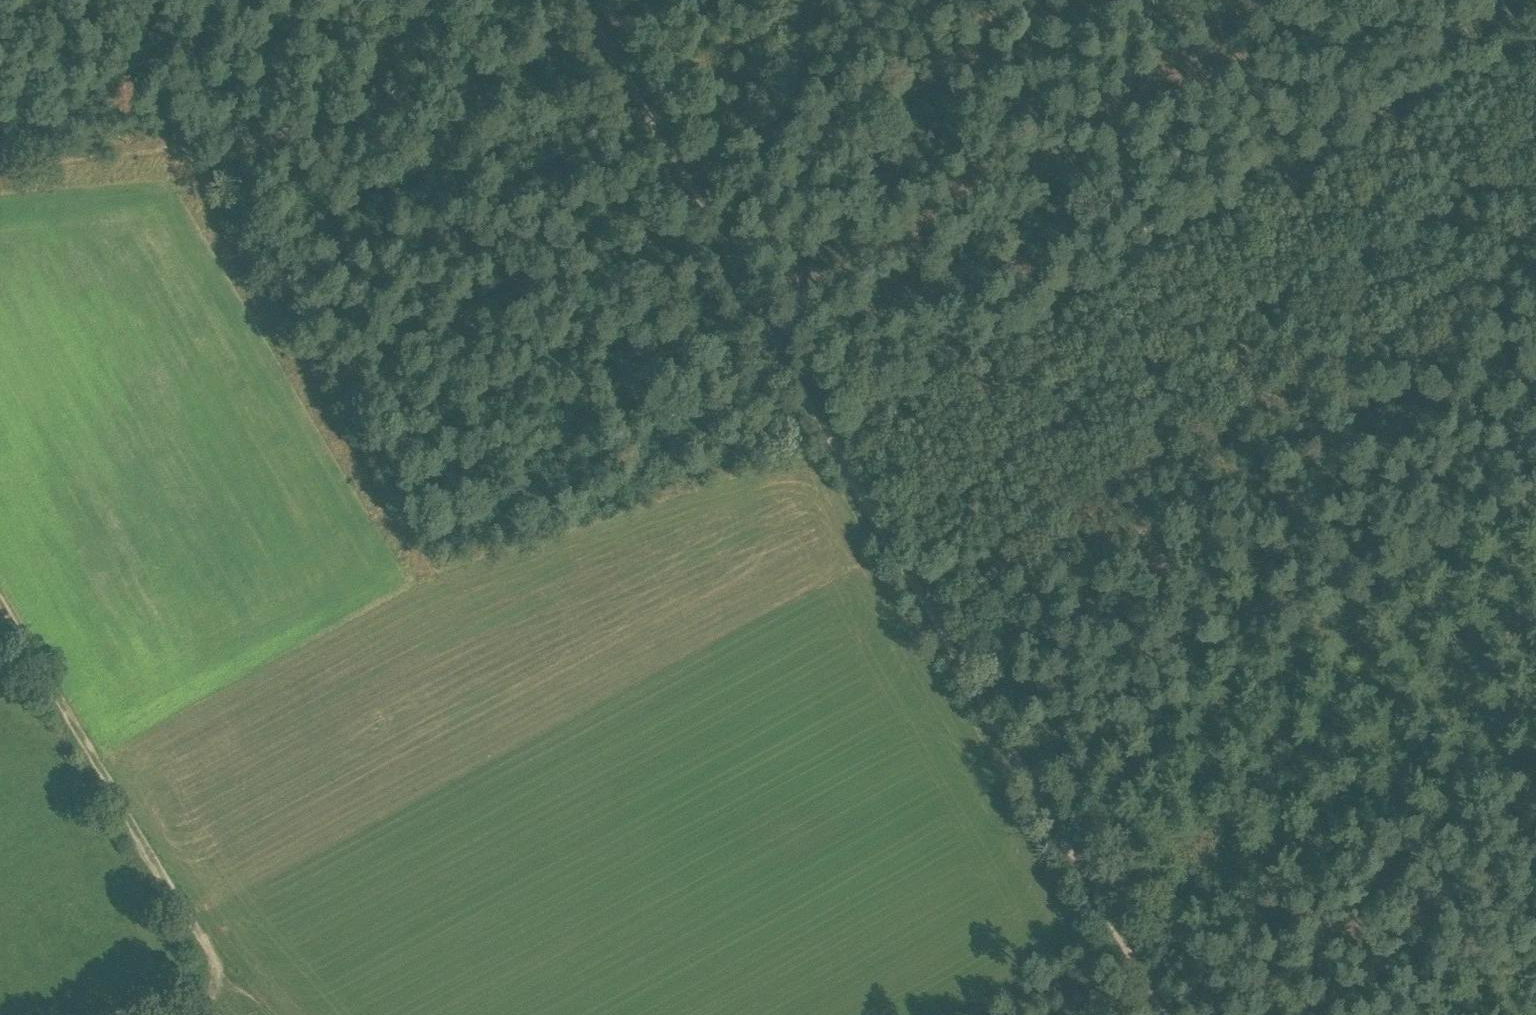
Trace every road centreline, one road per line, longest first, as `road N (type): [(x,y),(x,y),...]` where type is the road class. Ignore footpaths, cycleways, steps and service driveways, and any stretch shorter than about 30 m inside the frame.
road 1 (track): [(1535,56),(840,447)]
road 2 (track): [(224,993),(0,606)]
road 3 (track): [(736,267),(600,0)]

